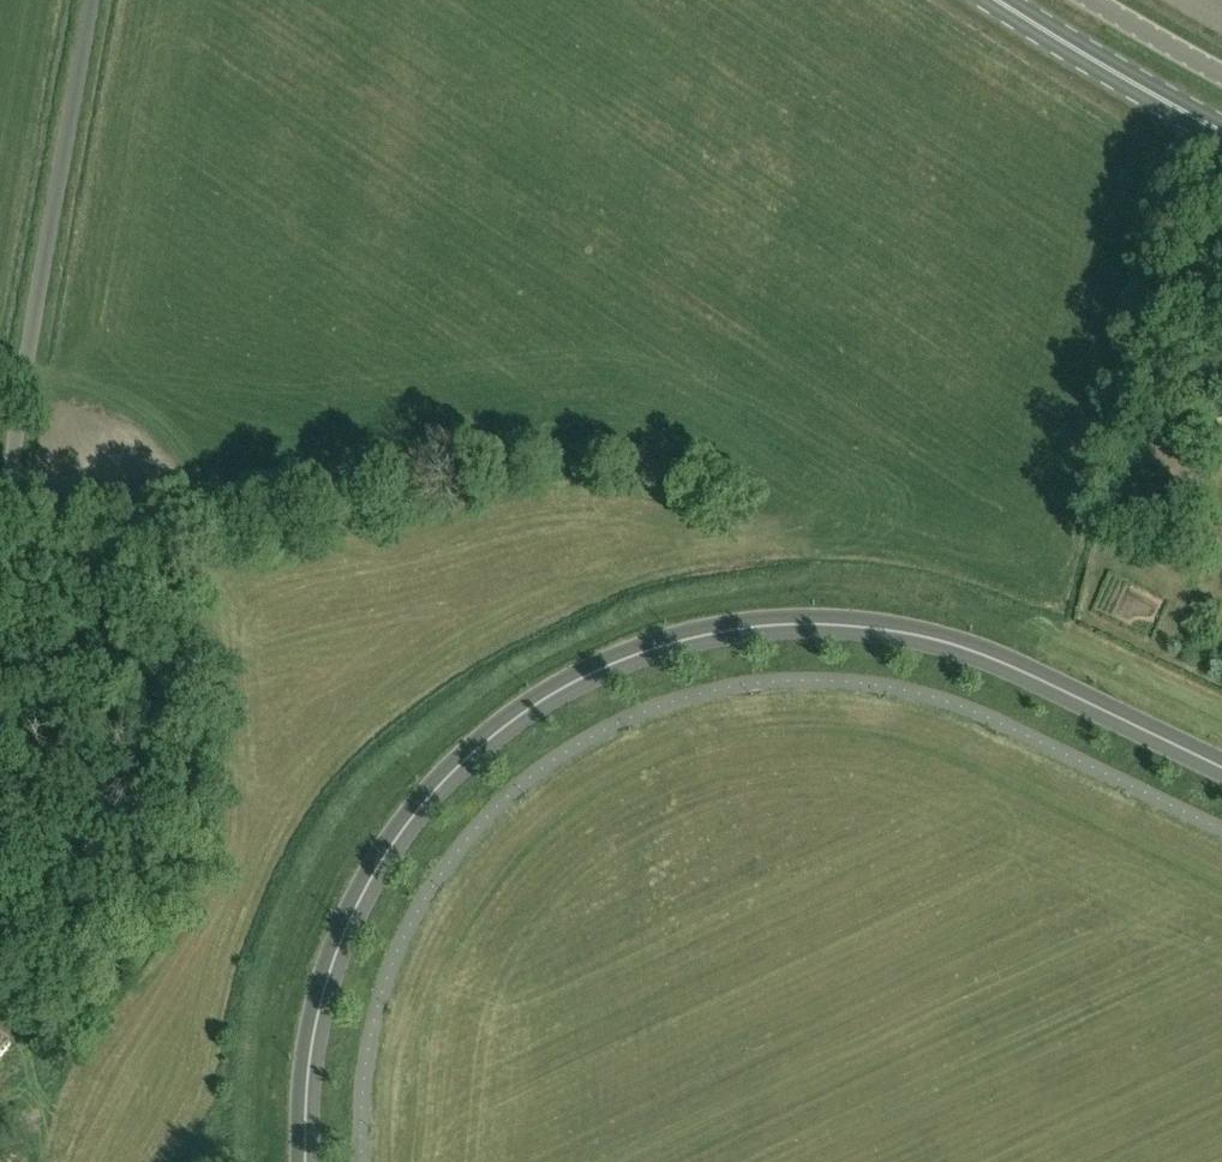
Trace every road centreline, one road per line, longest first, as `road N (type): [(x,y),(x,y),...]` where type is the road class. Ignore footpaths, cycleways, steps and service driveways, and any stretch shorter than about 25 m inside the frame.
road 1 (tertiary): [(308,1161),(316,1030),(369,878),(407,825),(497,733),(617,661),(685,637),(780,623),(908,634),(1020,669),(1221,766)]
road 2 (unclassified): [(0,567),(33,327),(94,0)]
road 3 (primary): [(1221,134),(993,0)]
road 4 (unclassified): [(1221,78),(1086,0)]

